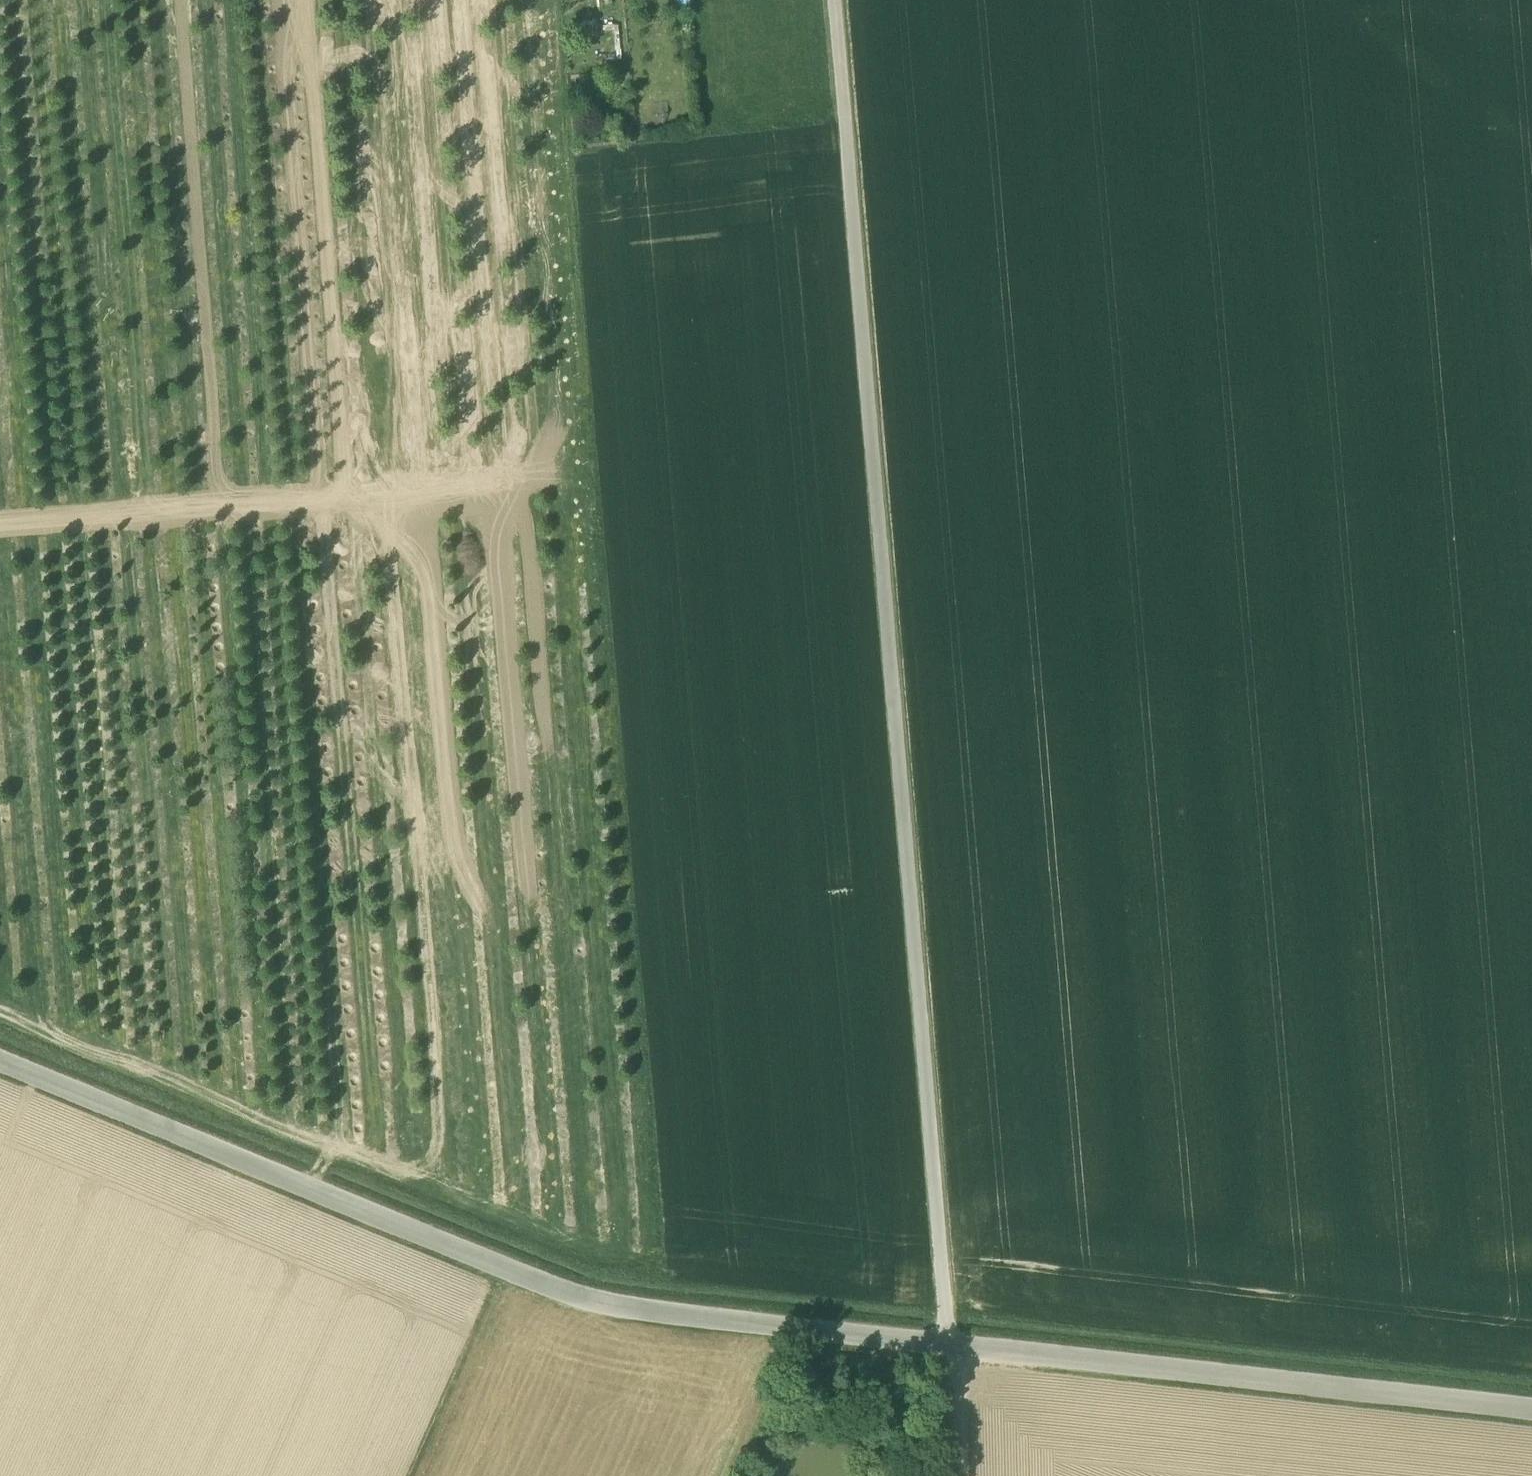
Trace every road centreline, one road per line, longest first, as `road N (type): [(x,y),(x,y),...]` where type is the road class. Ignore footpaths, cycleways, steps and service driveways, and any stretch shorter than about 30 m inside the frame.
road 1 (track): [(954,1342),(833,0)]
road 2 (unclassified): [(954,1342),(604,1303),(0,1062)]
road 3 (unclassified): [(1531,1409),(954,1342)]
road 4 (unclassified): [(956,1475),(954,1342)]

